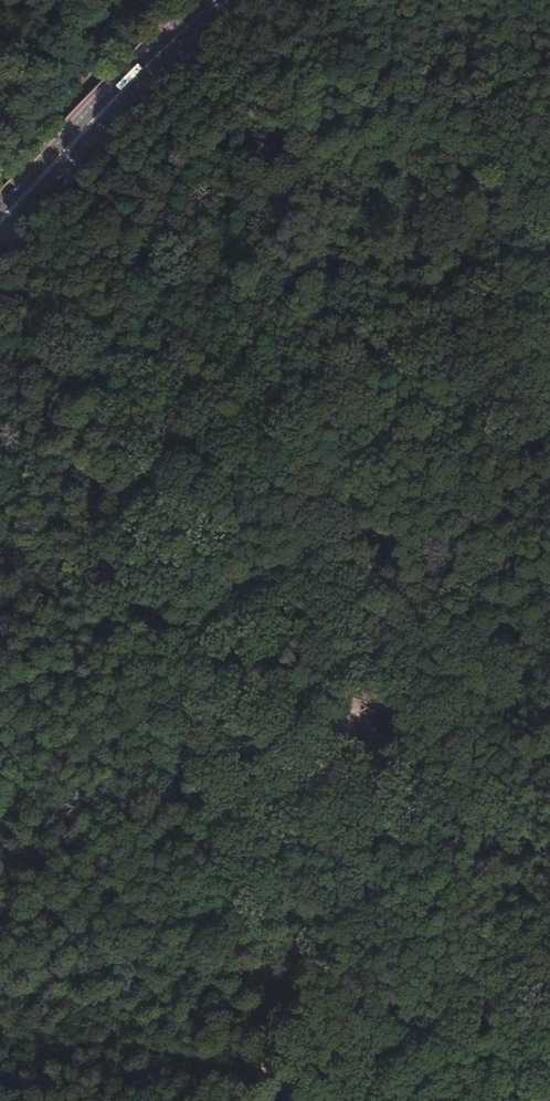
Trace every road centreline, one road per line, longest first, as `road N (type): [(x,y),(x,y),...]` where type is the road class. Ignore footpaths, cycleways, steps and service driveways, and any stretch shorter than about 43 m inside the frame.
road 1 (track): [(500,1013),(356,1064),(248,1065),(111,1043),(62,1051),(0,1032)]
road 2 (tertiary): [(0,219),(211,0)]

